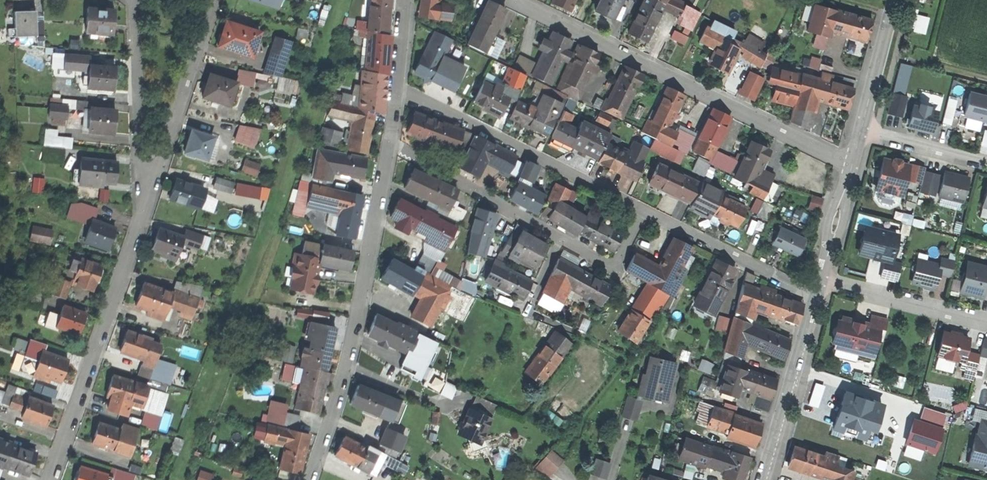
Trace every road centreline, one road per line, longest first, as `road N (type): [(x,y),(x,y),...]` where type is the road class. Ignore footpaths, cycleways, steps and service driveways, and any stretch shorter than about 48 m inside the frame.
road 1 (residential): [(518,0),(853,163)]
road 2 (residential): [(310,479),(347,364),(392,143)]
road 3 (residential): [(643,209),(618,261),(609,263),(392,143)]
road 4 (residential): [(52,479),(153,188)]
road 5 (residential): [(643,209),(398,84)]
road 6 (residential): [(153,188),(215,0)]
road 7 (residential): [(818,293),(643,209)]
road 8 (tertiary): [(818,293),(763,479)]
road 9 (residential): [(153,188),(143,158),(135,0)]
road 10 (residential): [(821,281),(986,319)]
road 11 (residential): [(863,123),(986,158)]
road 12 (tertiary): [(895,0),(863,123)]
road 13 (tertiary): [(853,163),(821,281)]

